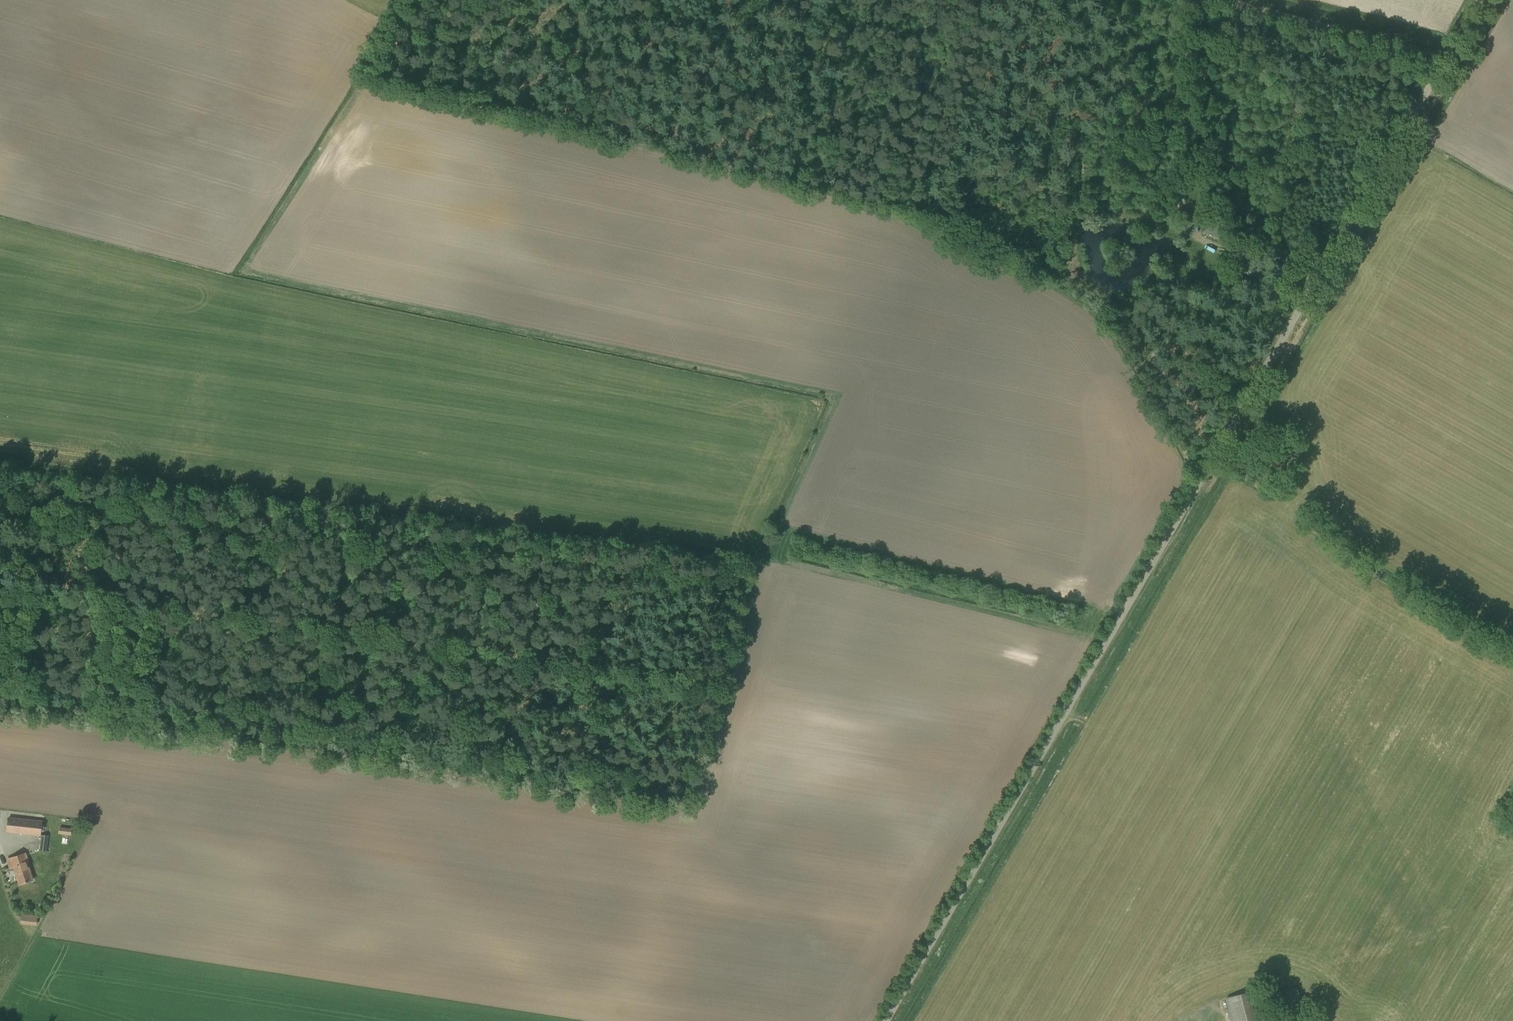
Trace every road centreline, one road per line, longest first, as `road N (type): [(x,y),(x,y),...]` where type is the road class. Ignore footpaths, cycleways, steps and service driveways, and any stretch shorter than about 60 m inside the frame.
road 1 (unclassified): [(881,1020),(1473,0)]

